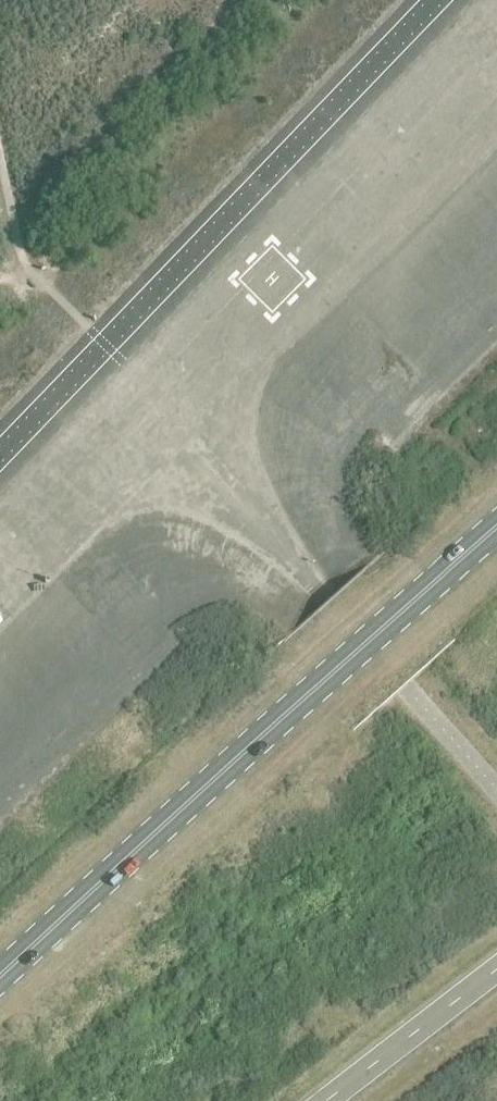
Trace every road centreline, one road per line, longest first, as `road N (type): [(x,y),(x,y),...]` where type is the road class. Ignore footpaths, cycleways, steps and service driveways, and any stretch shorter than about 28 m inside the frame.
road 1 (primary): [(0,969),(496,516)]
road 2 (unclassified): [(496,793),(104,345)]
road 3 (unclassified): [(104,345),(434,0)]
road 4 (track): [(104,345),(19,251),(0,151)]
road 5 (unclassified): [(324,1100),(496,967)]
road 6 (unclassified): [(0,452),(104,345)]

